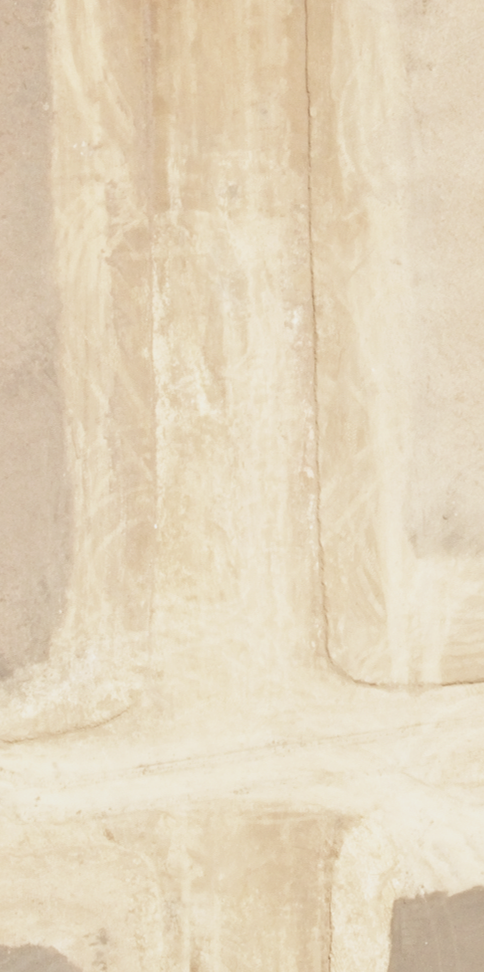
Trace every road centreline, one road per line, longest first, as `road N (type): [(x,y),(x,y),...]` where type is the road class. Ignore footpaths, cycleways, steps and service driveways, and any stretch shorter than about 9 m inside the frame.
road 1 (residential): [(201,789),(182,0)]
road 2 (residential): [(283,0),(300,776)]
road 3 (unknown): [(0,821),(201,789)]
road 4 (residential): [(300,776),(310,971)]
road 5 (residential): [(300,776),(483,752)]
road 6 (residential): [(208,971),(201,789)]

